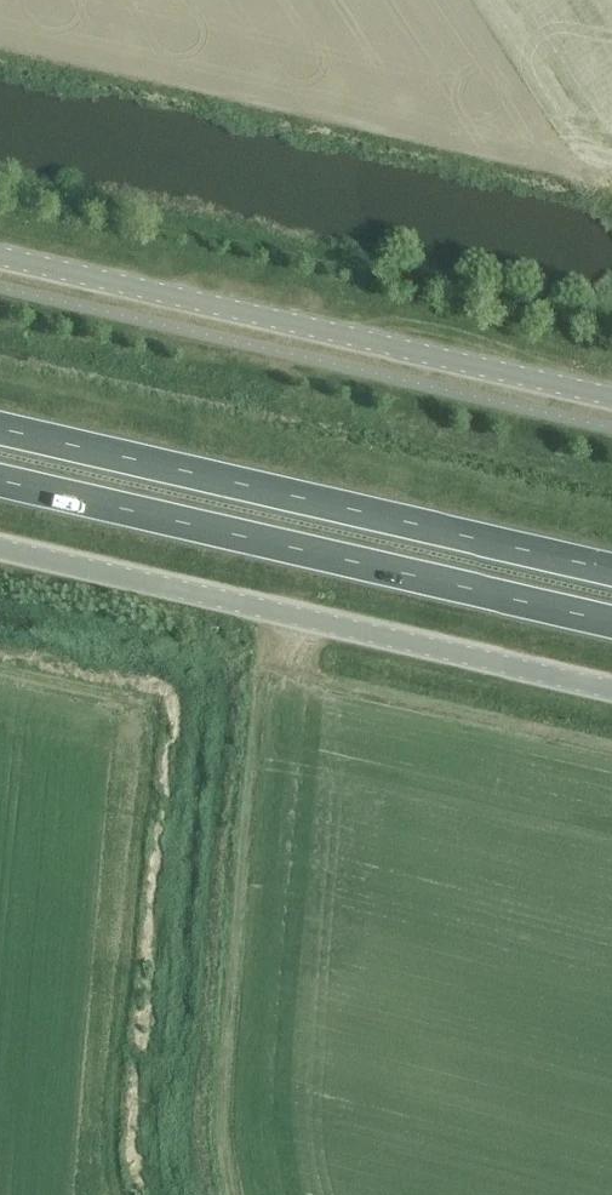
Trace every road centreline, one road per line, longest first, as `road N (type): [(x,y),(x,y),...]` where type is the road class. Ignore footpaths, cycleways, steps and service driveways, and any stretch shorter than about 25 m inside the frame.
road 1 (trunk): [(611,573),(0,432)]
road 2 (unclassified): [(0,546),(611,686)]
road 3 (trunk): [(0,479),(611,619)]
road 4 (unclassified): [(611,400),(0,262)]

